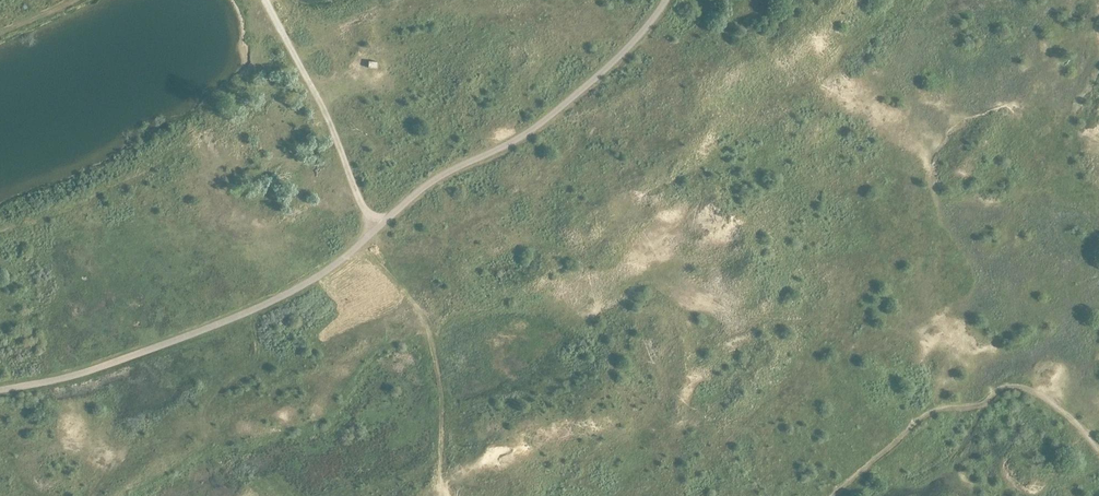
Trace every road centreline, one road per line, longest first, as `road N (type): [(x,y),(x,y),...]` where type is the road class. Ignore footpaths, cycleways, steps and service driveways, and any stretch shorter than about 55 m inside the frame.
road 1 (track): [(666,0),(617,59),(534,128),(423,187),(314,279),(100,367),(0,390)]
road 2 (track): [(375,230),(317,94),(266,0)]

